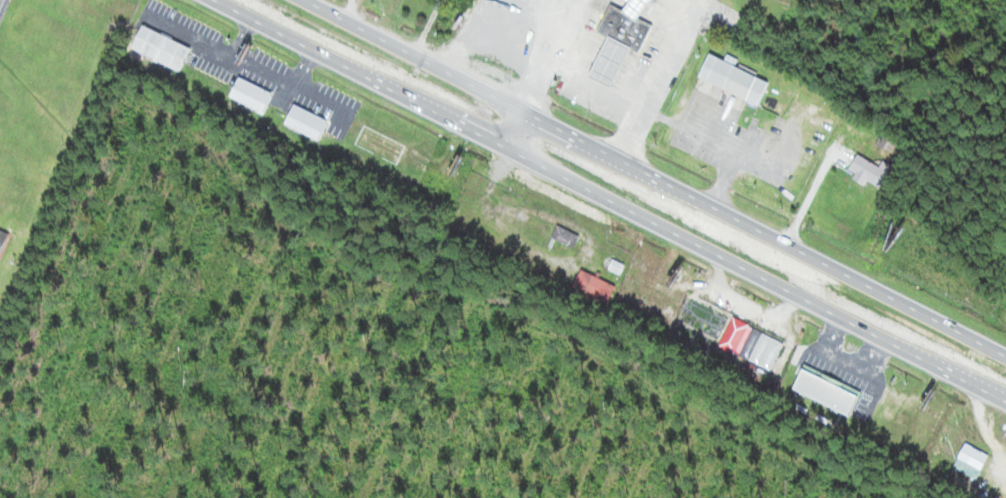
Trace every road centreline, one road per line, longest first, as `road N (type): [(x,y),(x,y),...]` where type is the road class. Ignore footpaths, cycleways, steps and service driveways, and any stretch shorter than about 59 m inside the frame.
road 1 (trunk): [(212,0),(1005,403)]
road 2 (trunk): [(1005,358),(302,0)]

